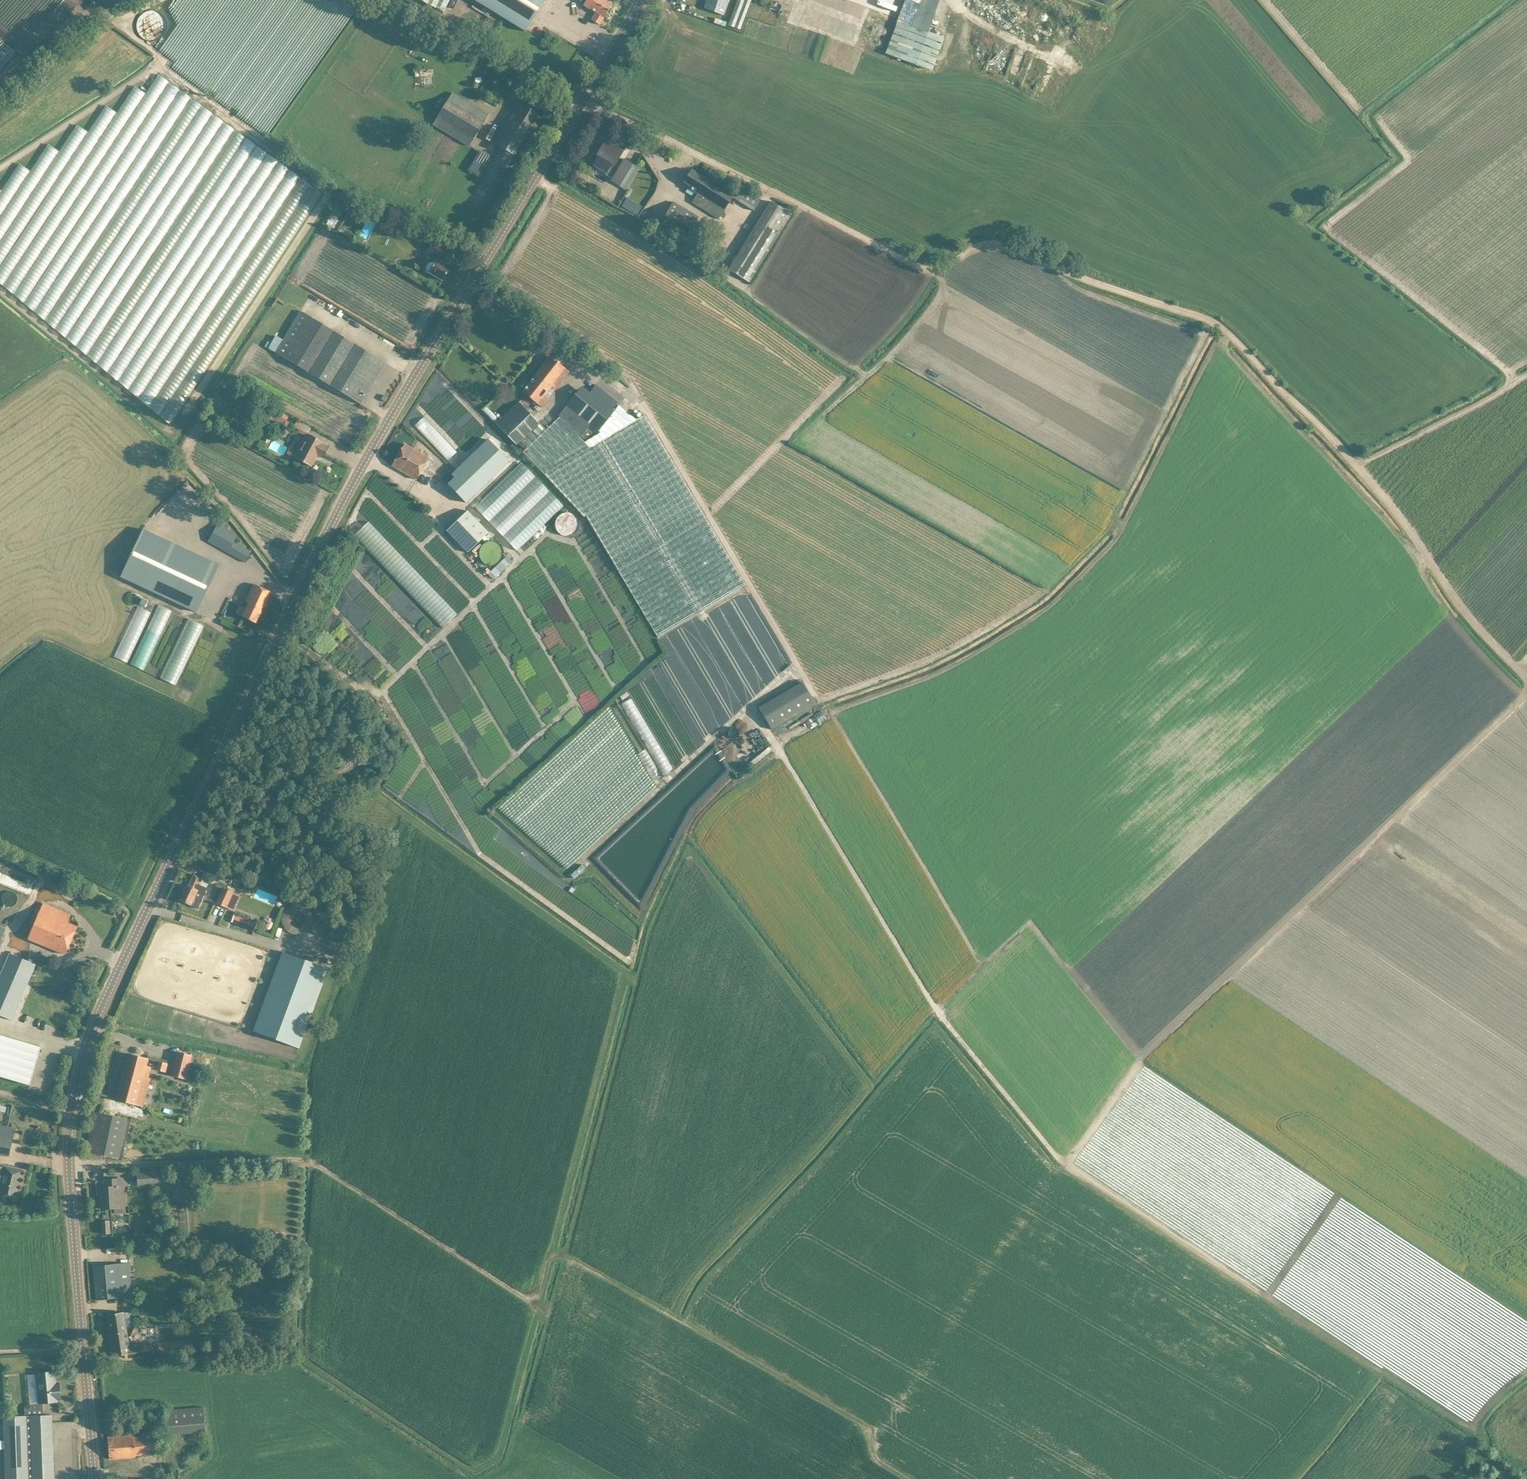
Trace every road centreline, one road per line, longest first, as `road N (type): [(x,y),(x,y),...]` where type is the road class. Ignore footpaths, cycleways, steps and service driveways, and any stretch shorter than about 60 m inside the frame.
road 1 (tertiary): [(93,1478),(68,1158),(73,1097),(92,1026),(364,460),(581,102)]
road 2 (track): [(1526,678),(1483,635),(1391,505),(1220,325),(1000,246),(979,247),(945,267),(919,267),(581,102)]
road 3 (unclassified): [(581,102),(404,0)]

